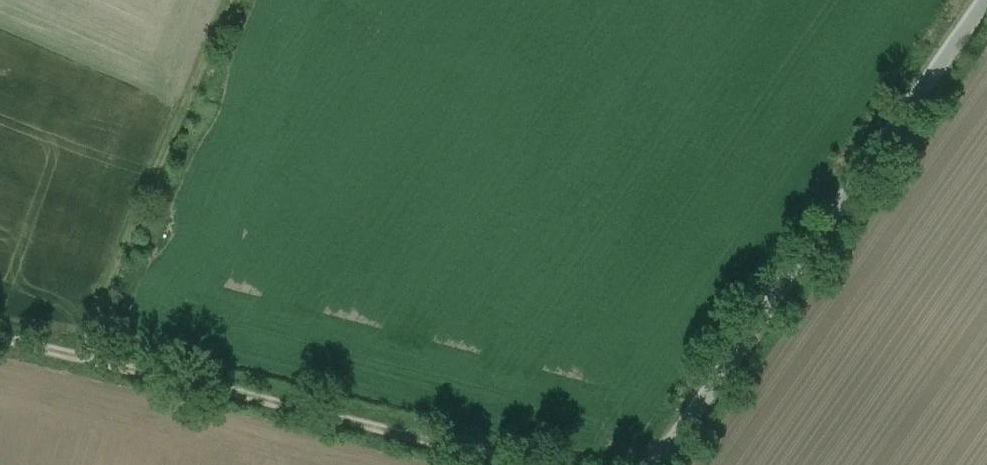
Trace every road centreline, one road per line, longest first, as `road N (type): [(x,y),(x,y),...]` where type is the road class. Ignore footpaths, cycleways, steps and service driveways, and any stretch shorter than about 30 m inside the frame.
road 1 (unclassified): [(653,464),(983,0)]
road 2 (track): [(0,338),(511,464)]

